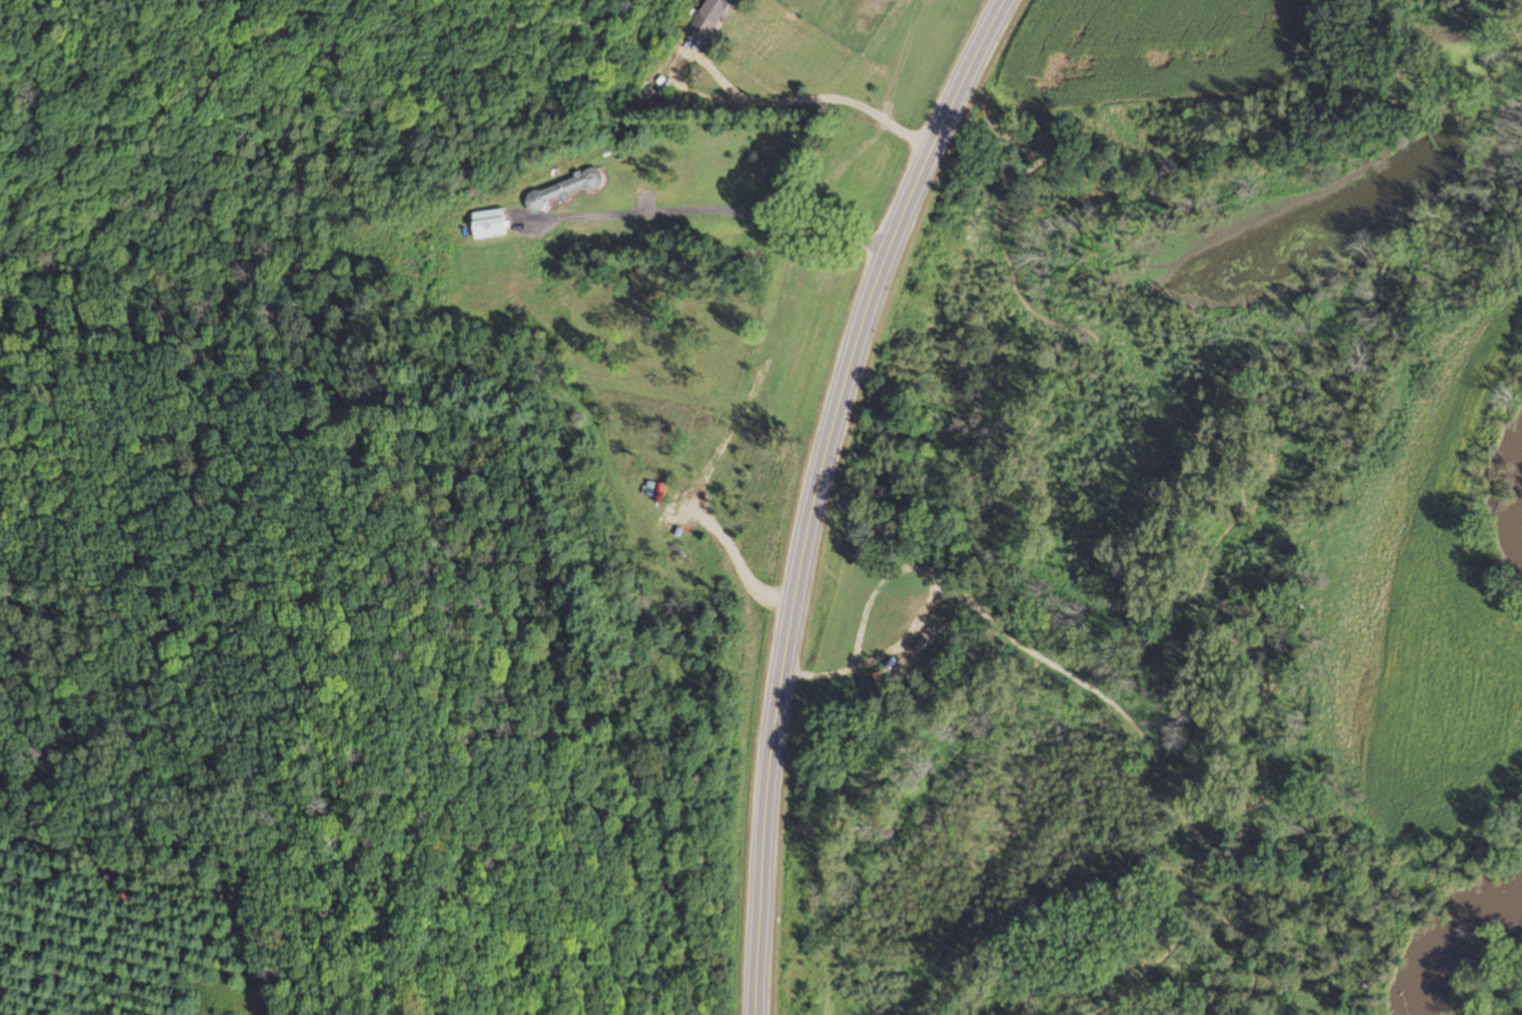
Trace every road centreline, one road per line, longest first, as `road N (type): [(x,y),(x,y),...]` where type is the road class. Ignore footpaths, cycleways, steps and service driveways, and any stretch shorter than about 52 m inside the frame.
road 1 (primary): [(757,1014),(780,673),(808,519),(906,216),(1008,0)]

